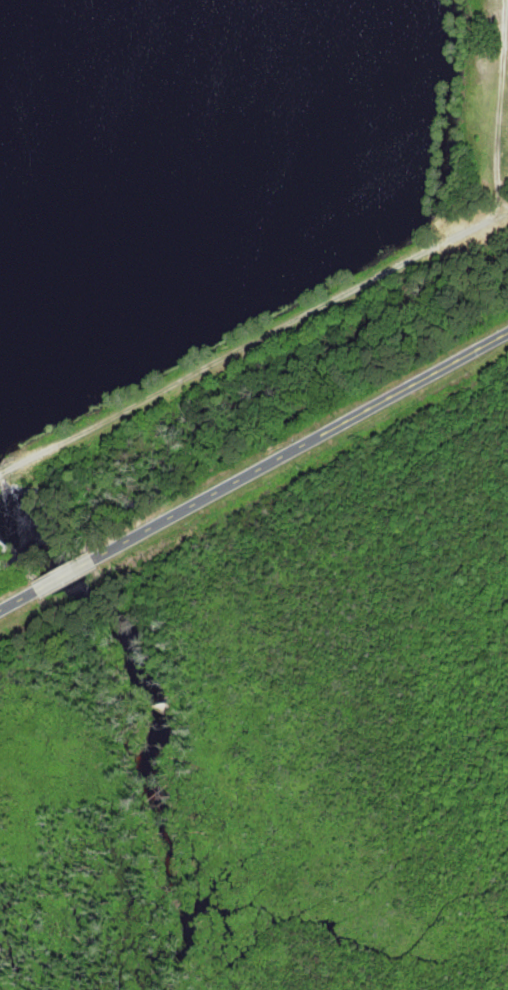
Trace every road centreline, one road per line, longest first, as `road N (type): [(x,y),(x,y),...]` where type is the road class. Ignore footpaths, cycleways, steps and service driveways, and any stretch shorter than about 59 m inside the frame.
road 1 (residential): [(507,214),(0,476)]
road 2 (residential): [(507,333),(95,558)]

